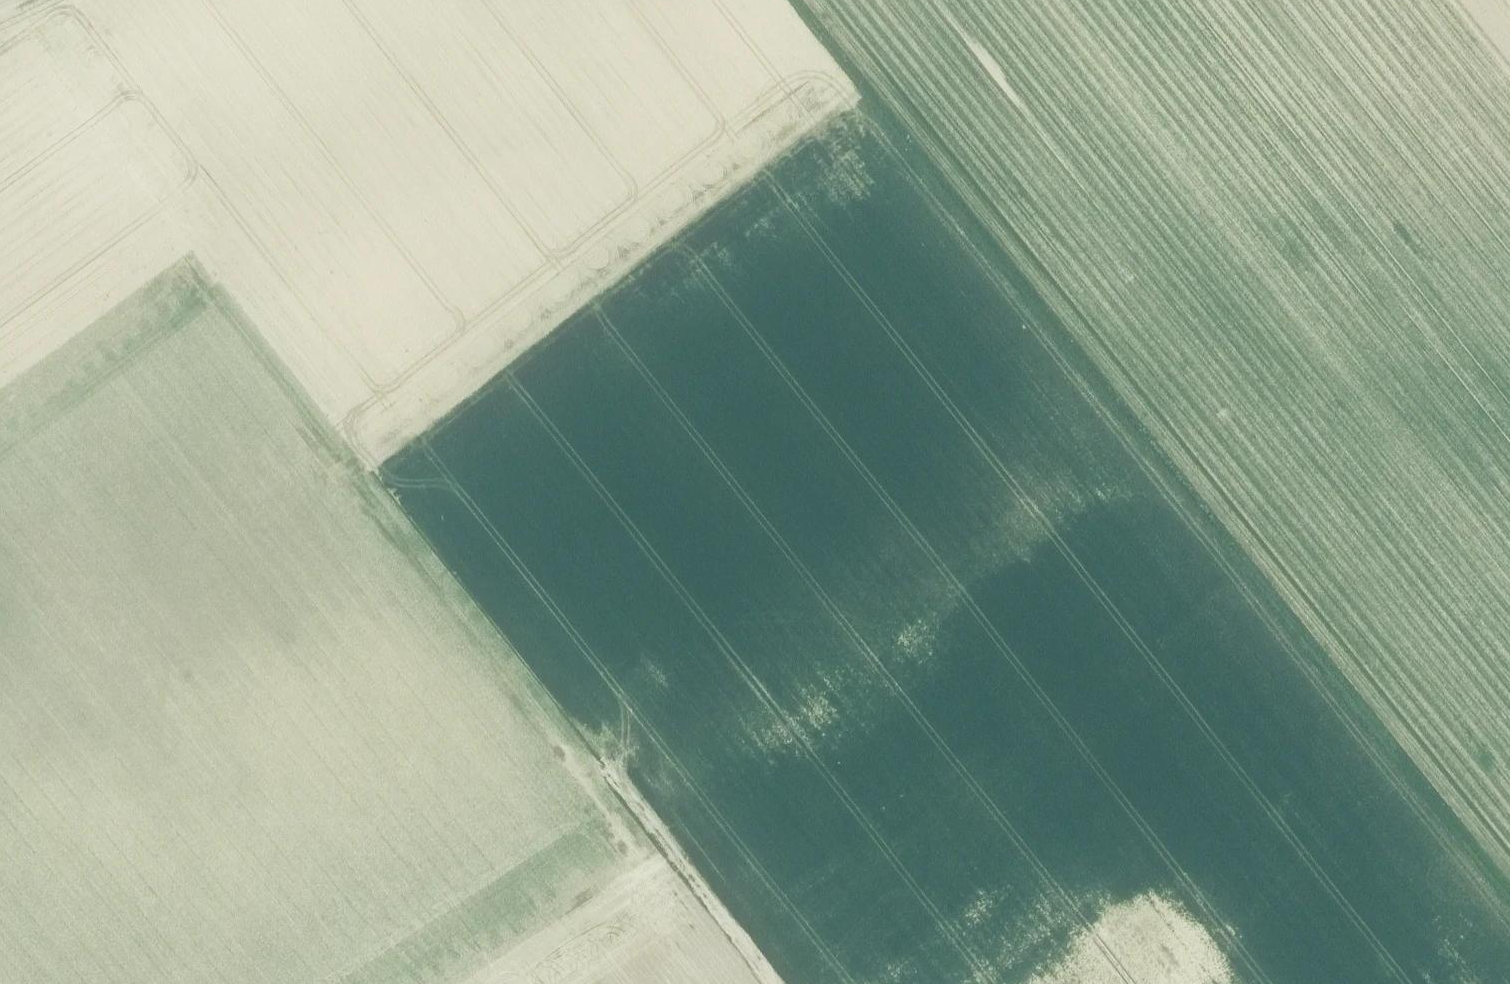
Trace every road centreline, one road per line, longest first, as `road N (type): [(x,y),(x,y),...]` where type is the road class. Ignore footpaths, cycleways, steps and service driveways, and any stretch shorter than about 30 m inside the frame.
road 1 (track): [(620,792),(769,983)]

